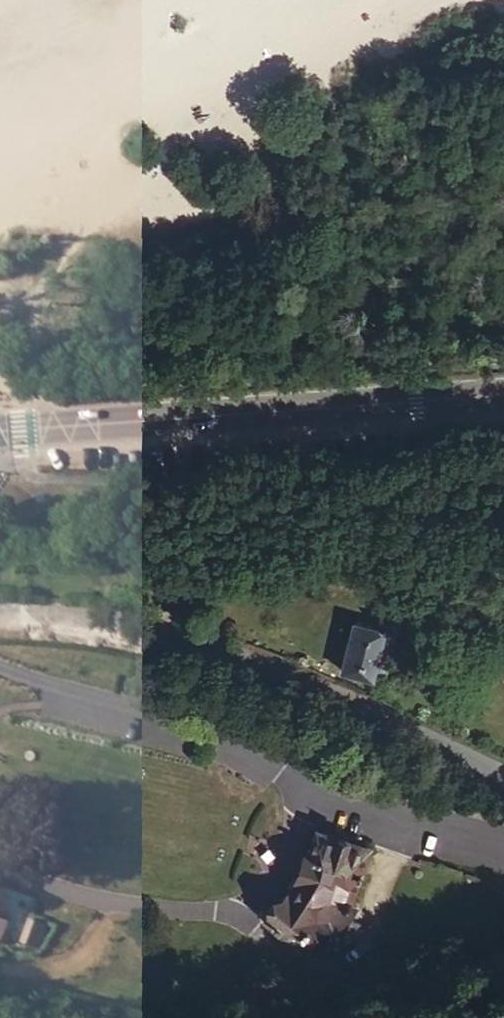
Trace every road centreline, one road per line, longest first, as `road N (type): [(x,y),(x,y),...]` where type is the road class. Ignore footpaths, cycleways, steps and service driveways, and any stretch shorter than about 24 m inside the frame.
road 1 (tertiary): [(0,608),(36,607),(230,656),(503,781)]
road 2 (secondary): [(0,430),(503,393)]

